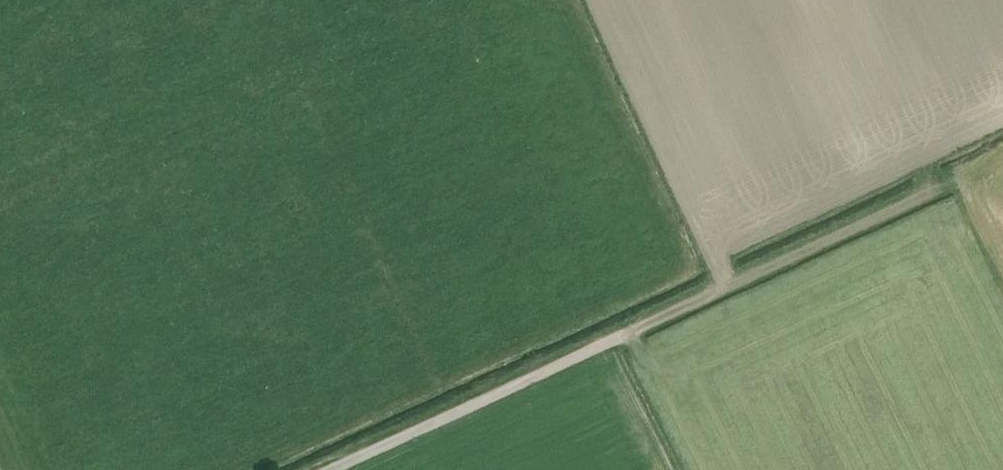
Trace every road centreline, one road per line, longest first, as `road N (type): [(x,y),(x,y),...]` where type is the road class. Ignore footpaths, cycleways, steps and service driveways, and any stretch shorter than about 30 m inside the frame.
road 1 (unclassified): [(321,469),(617,335)]

